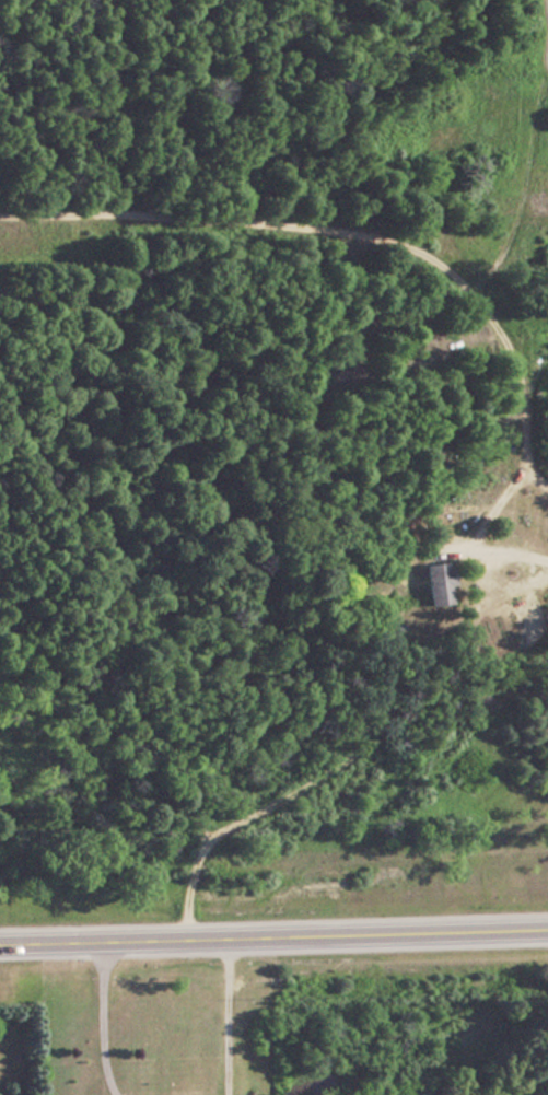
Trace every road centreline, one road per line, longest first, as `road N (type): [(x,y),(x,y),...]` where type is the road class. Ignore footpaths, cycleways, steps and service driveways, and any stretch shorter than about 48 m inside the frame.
road 1 (primary): [(0,945),(547,930)]

